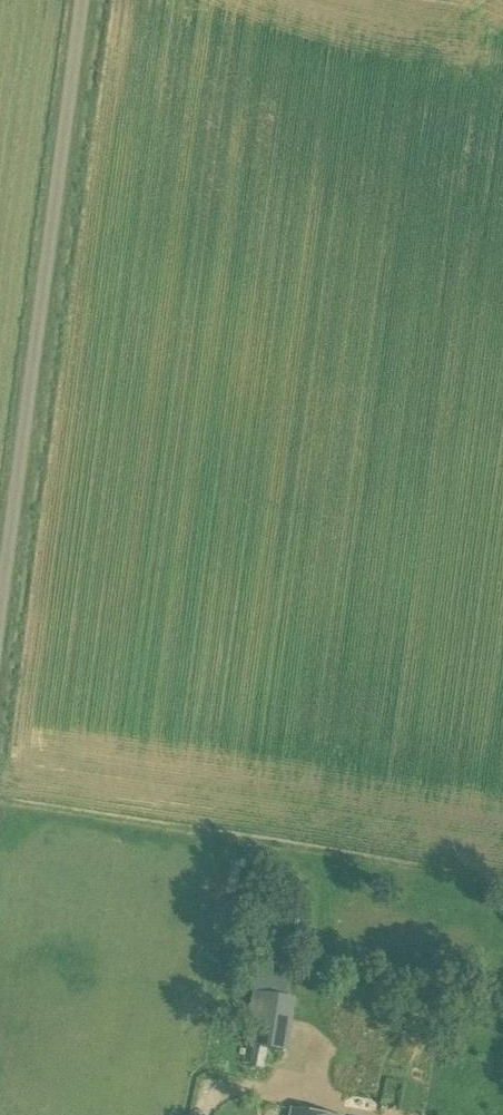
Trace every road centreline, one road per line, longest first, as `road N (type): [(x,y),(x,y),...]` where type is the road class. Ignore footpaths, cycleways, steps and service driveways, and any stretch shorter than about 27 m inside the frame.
road 1 (unclassified): [(0,615),(83,0)]

